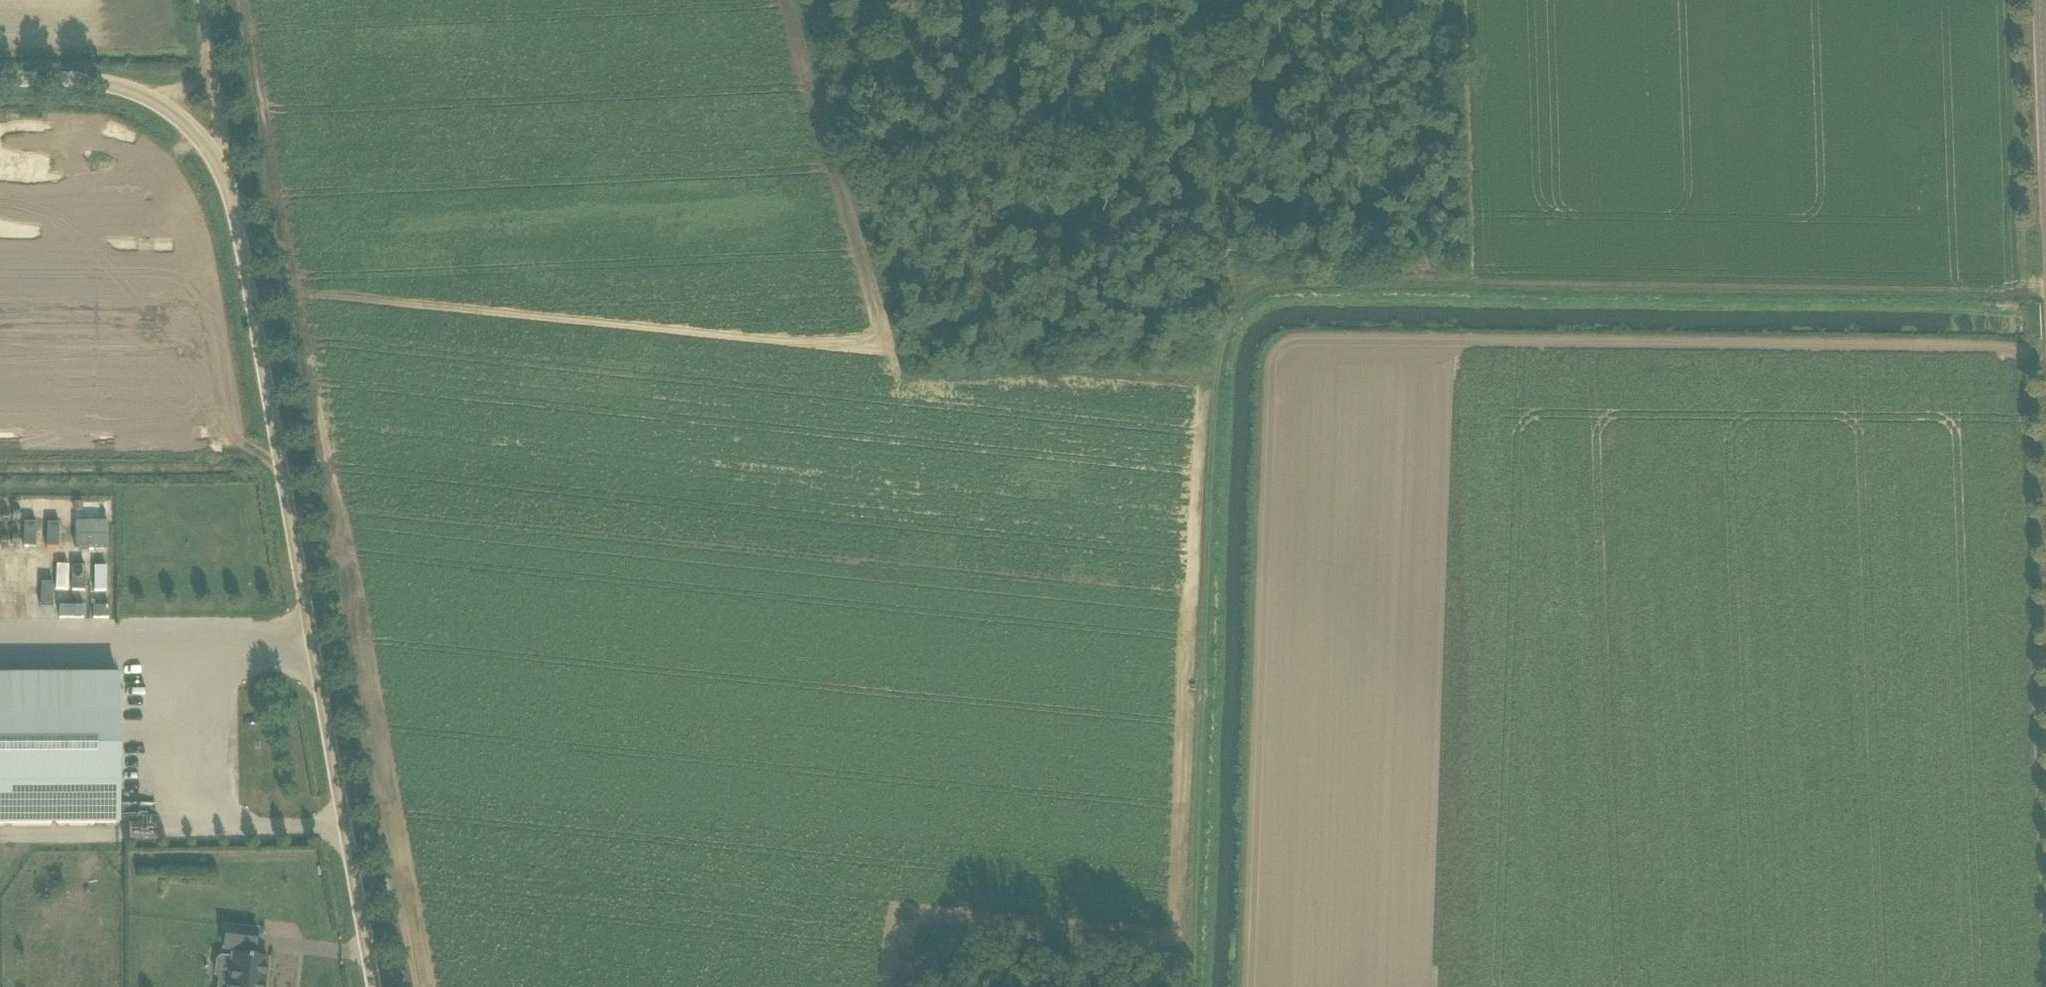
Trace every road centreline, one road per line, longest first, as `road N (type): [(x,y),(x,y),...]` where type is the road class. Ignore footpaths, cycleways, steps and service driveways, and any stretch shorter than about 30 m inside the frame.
road 1 (unclassified): [(375,986),(239,232),(220,170),(184,122),(134,92),(0,79)]
road 2 (track): [(1214,0),(1225,324),(1191,986)]

